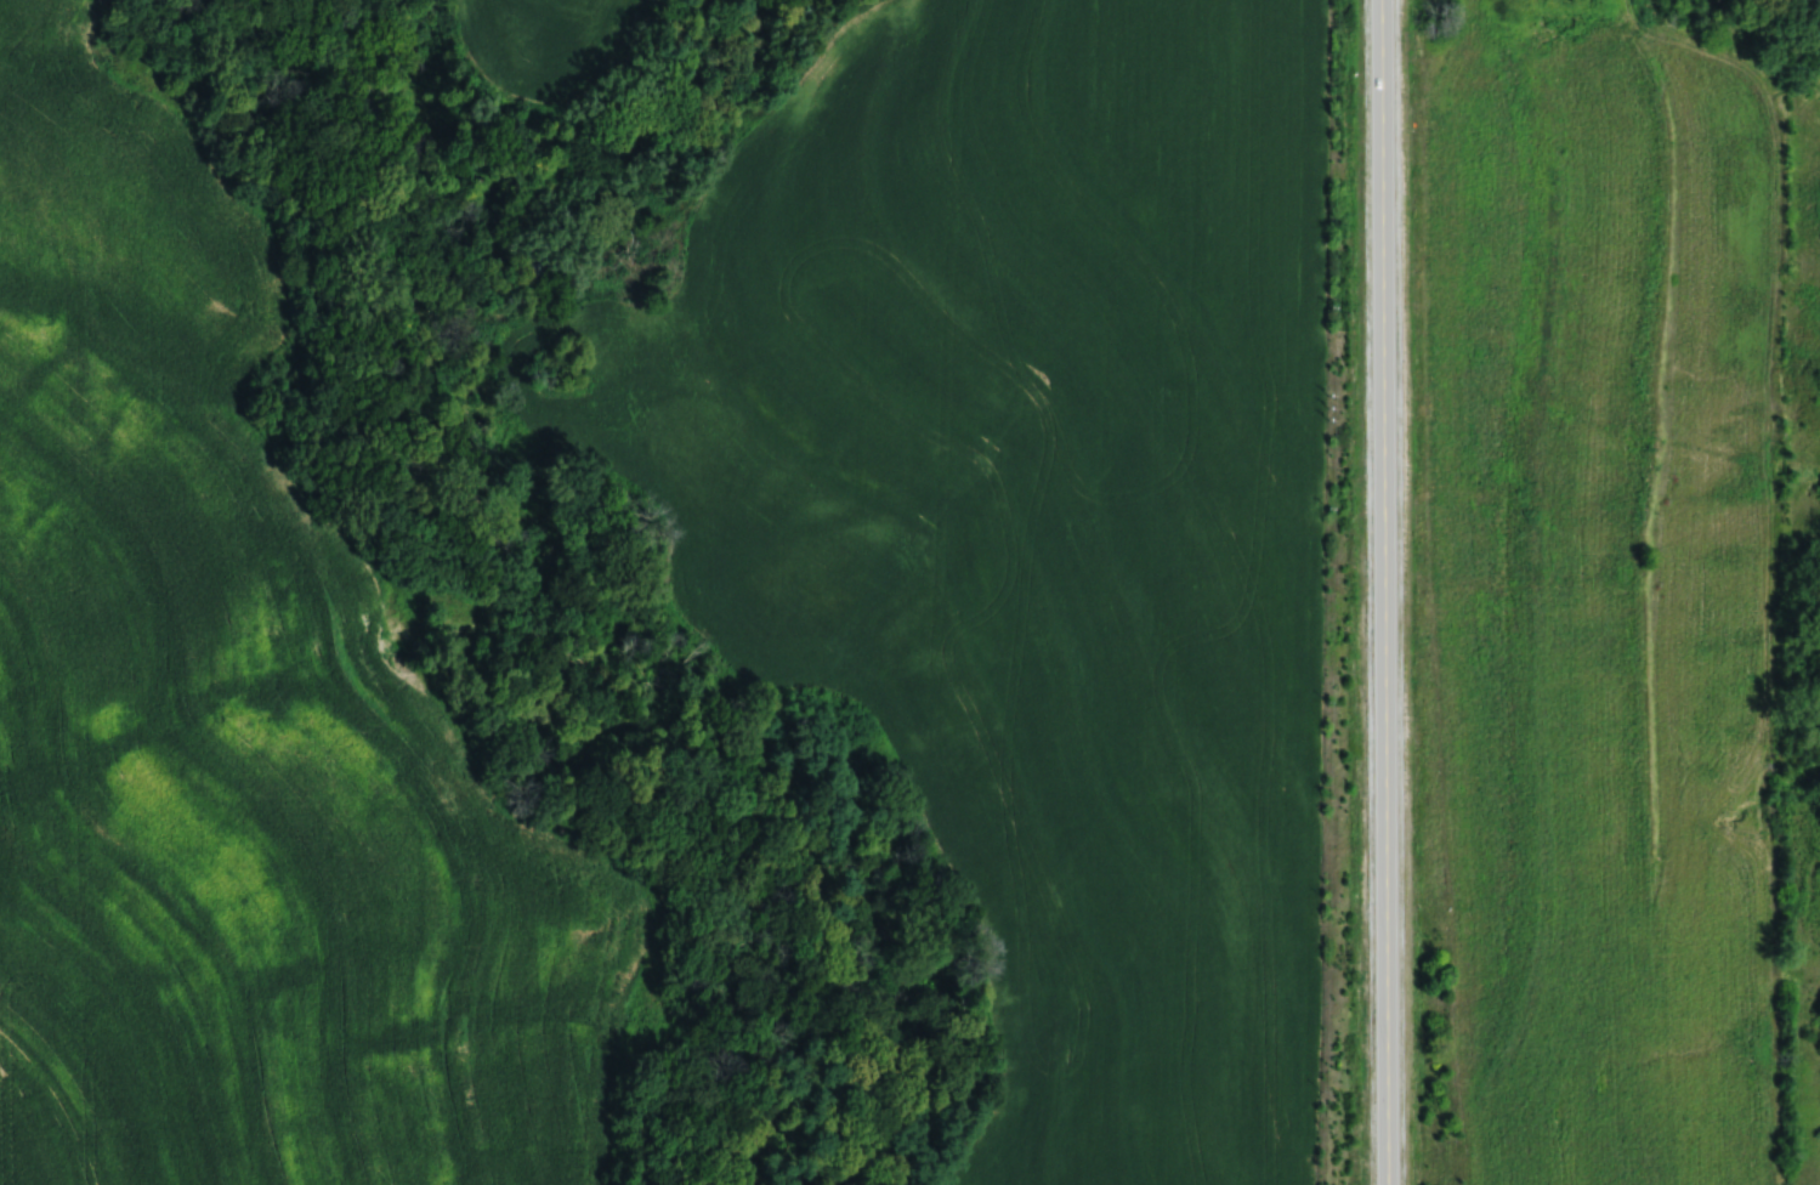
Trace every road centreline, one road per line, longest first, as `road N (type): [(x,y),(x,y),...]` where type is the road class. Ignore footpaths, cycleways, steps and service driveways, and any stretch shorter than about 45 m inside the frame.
road 1 (secondary): [(1385,0),(1393,1184)]

